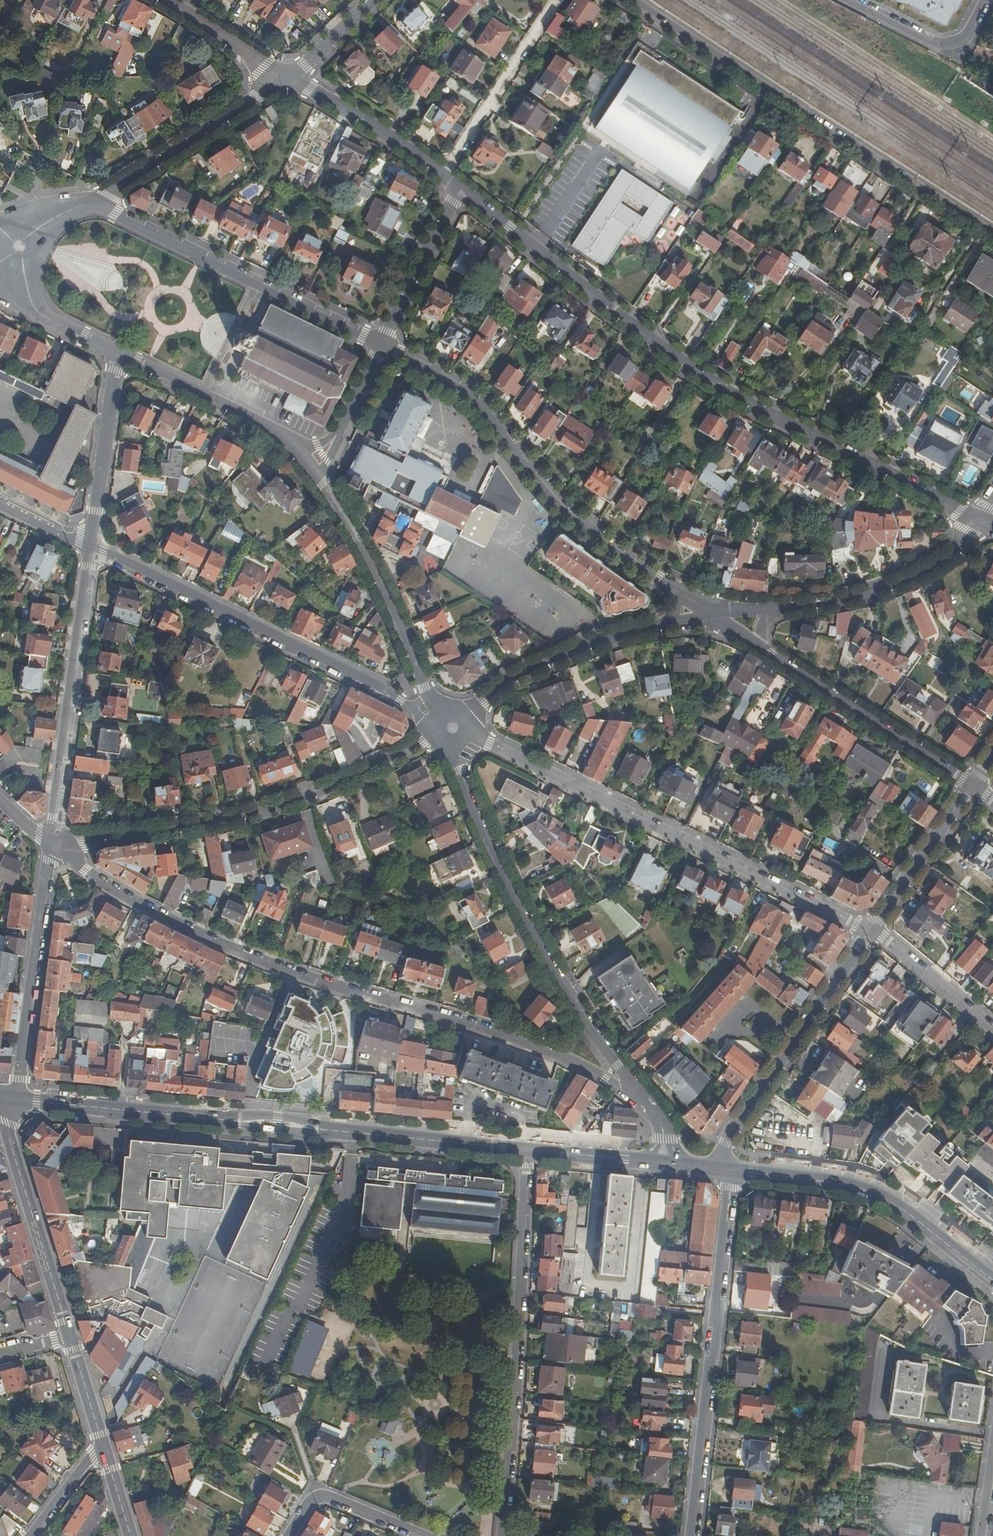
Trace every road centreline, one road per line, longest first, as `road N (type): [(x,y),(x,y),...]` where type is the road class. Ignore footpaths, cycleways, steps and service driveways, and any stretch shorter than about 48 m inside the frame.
road 1 (residential): [(52,848),(148,909),(284,970),(478,1025),(635,1091)]
road 2 (residential): [(979,520),(651,341),(459,188)]
road 3 (residential): [(870,929),(467,735)]
road 4 (residential): [(723,616),(579,524),(466,389),(384,342)]
road 5 (residential): [(633,0),(992,236)]
road 6 (residential): [(438,734),(363,774),(250,815),(52,848)]
road 7 (residential): [(453,744),(514,900),(635,1091)]
road 8 (unclassified): [(90,548),(437,725)]
road 9 (residential): [(526,1149),(504,1535)]
road 10 (residential): [(733,1170),(693,1535)]
road 11 (residential): [(384,342),(99,201)]
road 12 (unclassified): [(90,548),(52,848)]
road 13 (residential): [(971,785),(723,616)]
road 14 (primary): [(733,1170),(872,1193),(992,1280)]
road 15 (residential): [(715,1168),(731,1130),(870,929)]
road 16 (residential): [(979,520),(948,559),(885,592),(723,616)]
road 17 (residential): [(723,616),(578,651),(506,685),(465,717)]
road 18 (residential): [(442,716),(314,467)]
road 19 (track): [(776,0),(992,143)]
road 20 (unclassified): [(52,848),(16,1099)]
road 21 (secondary): [(16,1099),(6,1123),(67,1334)]
road 22 (residential): [(290,80),(99,201)]
road 23 (residential): [(314,467),(298,442),(121,358)]
road 24 (residential): [(442,174),(556,0)]
road 25 (unclassified): [(121,358),(90,548)]
road 26 (primary): [(526,1149),(337,1131)]
road 27 (primary): [(196,1117),(16,1099)]
road 28 (residential): [(442,174),(290,80)]
road 29 (residential): [(870,929),(971,785)]
road 30 (residential): [(852,0),(946,48),(967,38),(987,0)]
road 31 (residential): [(459,188),(384,342)]
road 32 (residential): [(290,1535),(316,1493),(422,1535)]
road 33 (residential): [(870,929),(992,1028)]
road 34 (residential): [(20,255),(31,304),(62,331),(121,358)]
road 35 (residential): [(290,80),(163,0)]
road 36 (residential): [(384,342),(314,467)]
road 37 (primary): [(337,1131),(278,1116),(196,1117)]
road 38 (primary): [(196,1117),(337,1131)]

